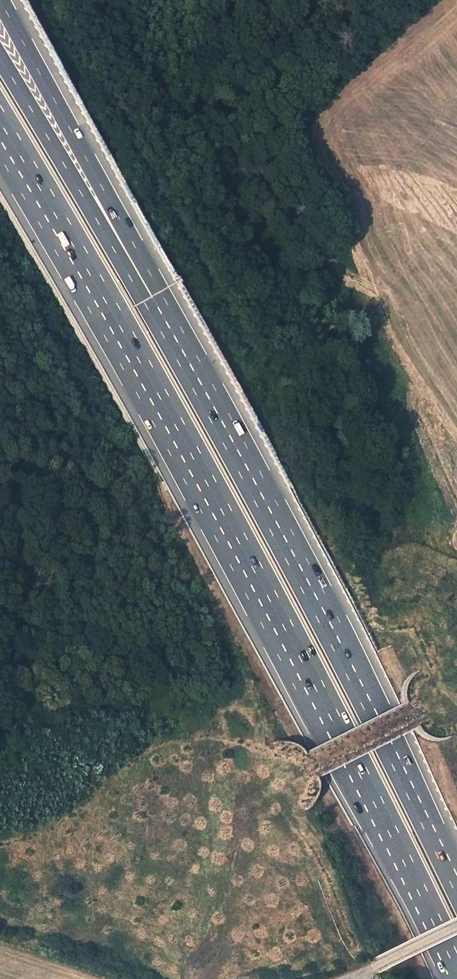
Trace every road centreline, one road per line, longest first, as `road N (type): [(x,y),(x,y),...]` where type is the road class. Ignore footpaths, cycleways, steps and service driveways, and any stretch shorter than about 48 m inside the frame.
road 1 (motorway): [(0,126),(264,589),(456,973)]
road 2 (motorway): [(456,885),(152,306)]
road 3 (motorway): [(152,306),(0,1)]
road 4 (motorway): [(152,306),(0,57)]

